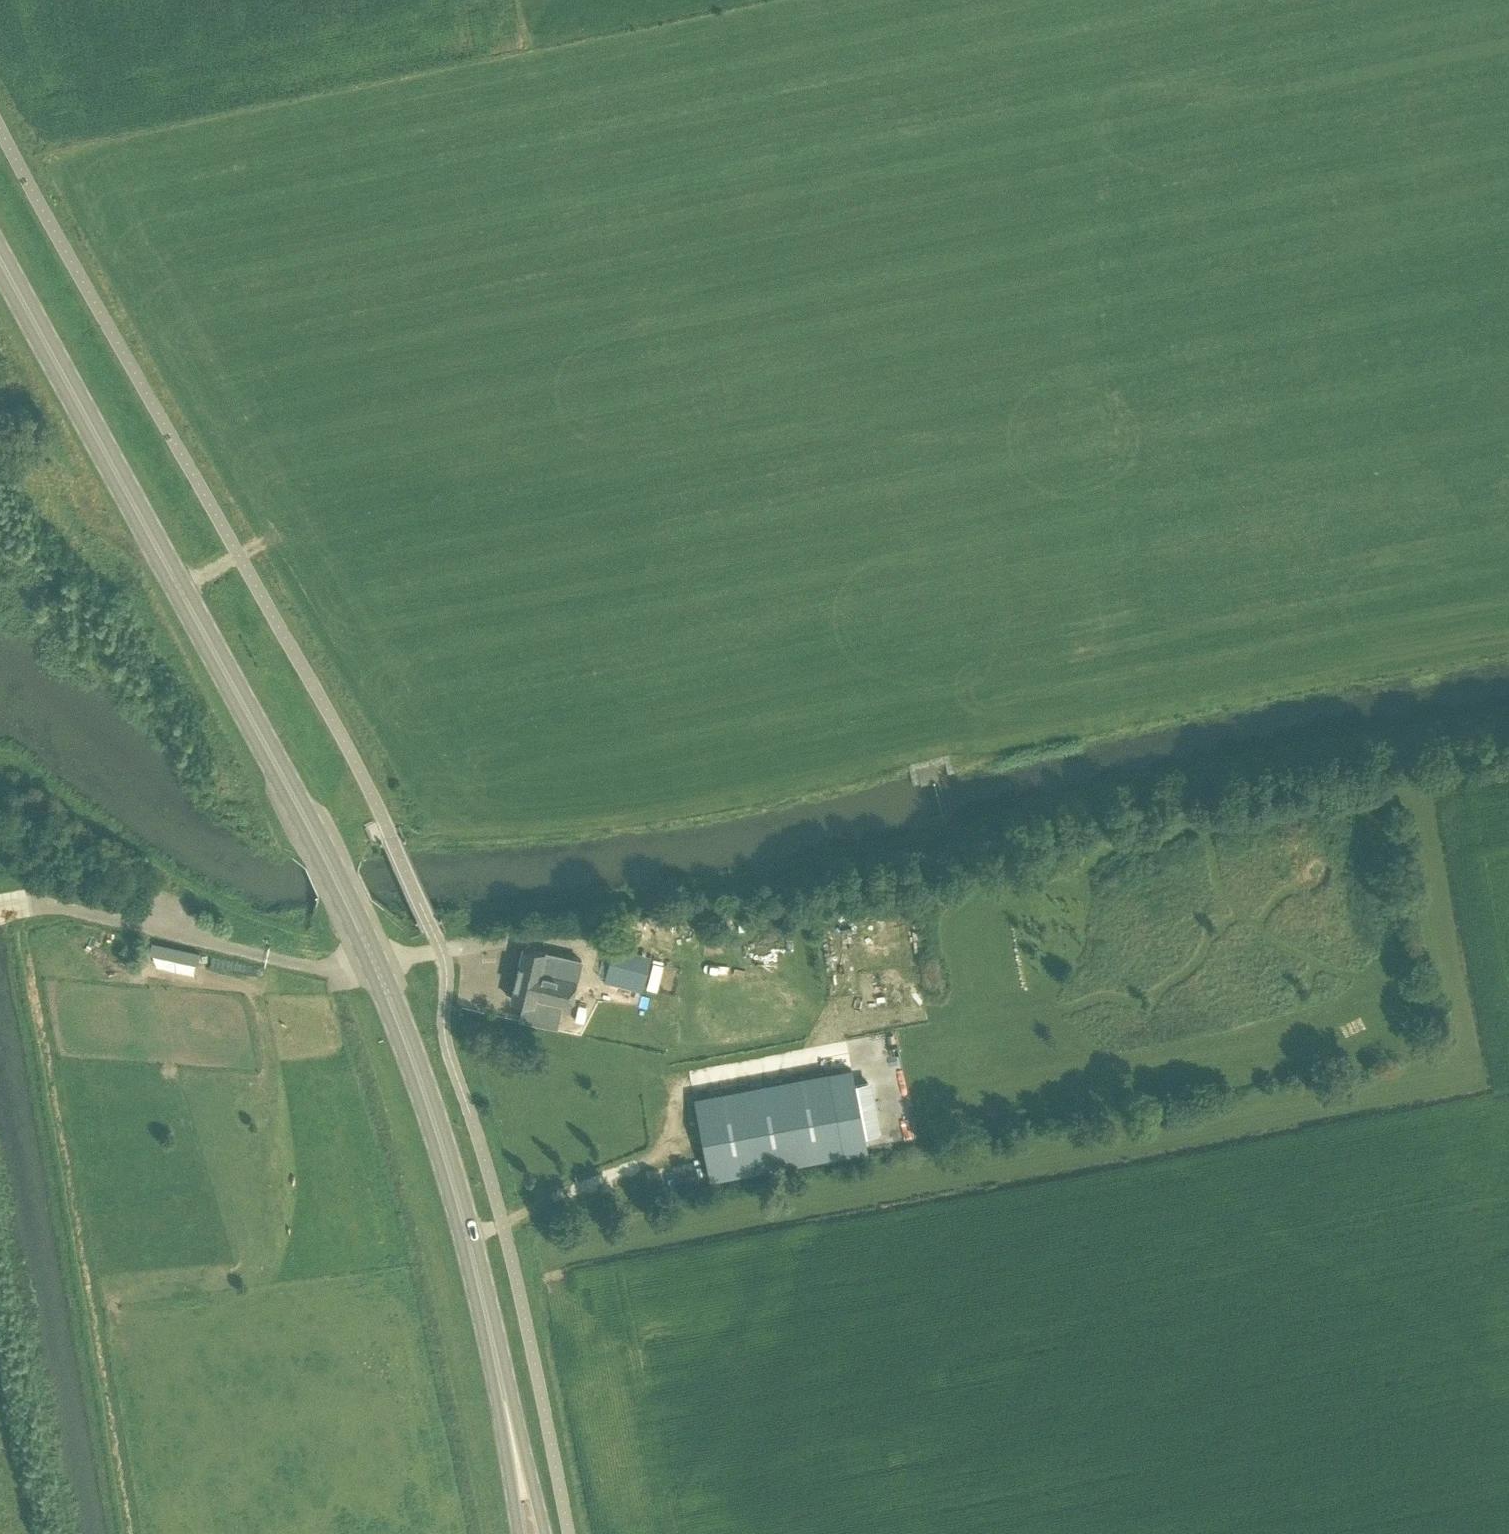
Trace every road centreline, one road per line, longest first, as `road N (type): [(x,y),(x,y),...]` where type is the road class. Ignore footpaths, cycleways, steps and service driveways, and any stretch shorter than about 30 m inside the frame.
road 1 (primary): [(533,1533),(468,1240),(421,1081),(377,969),(287,786),(0,261)]
road 2 (track): [(129,1533),(25,950),(38,905)]

